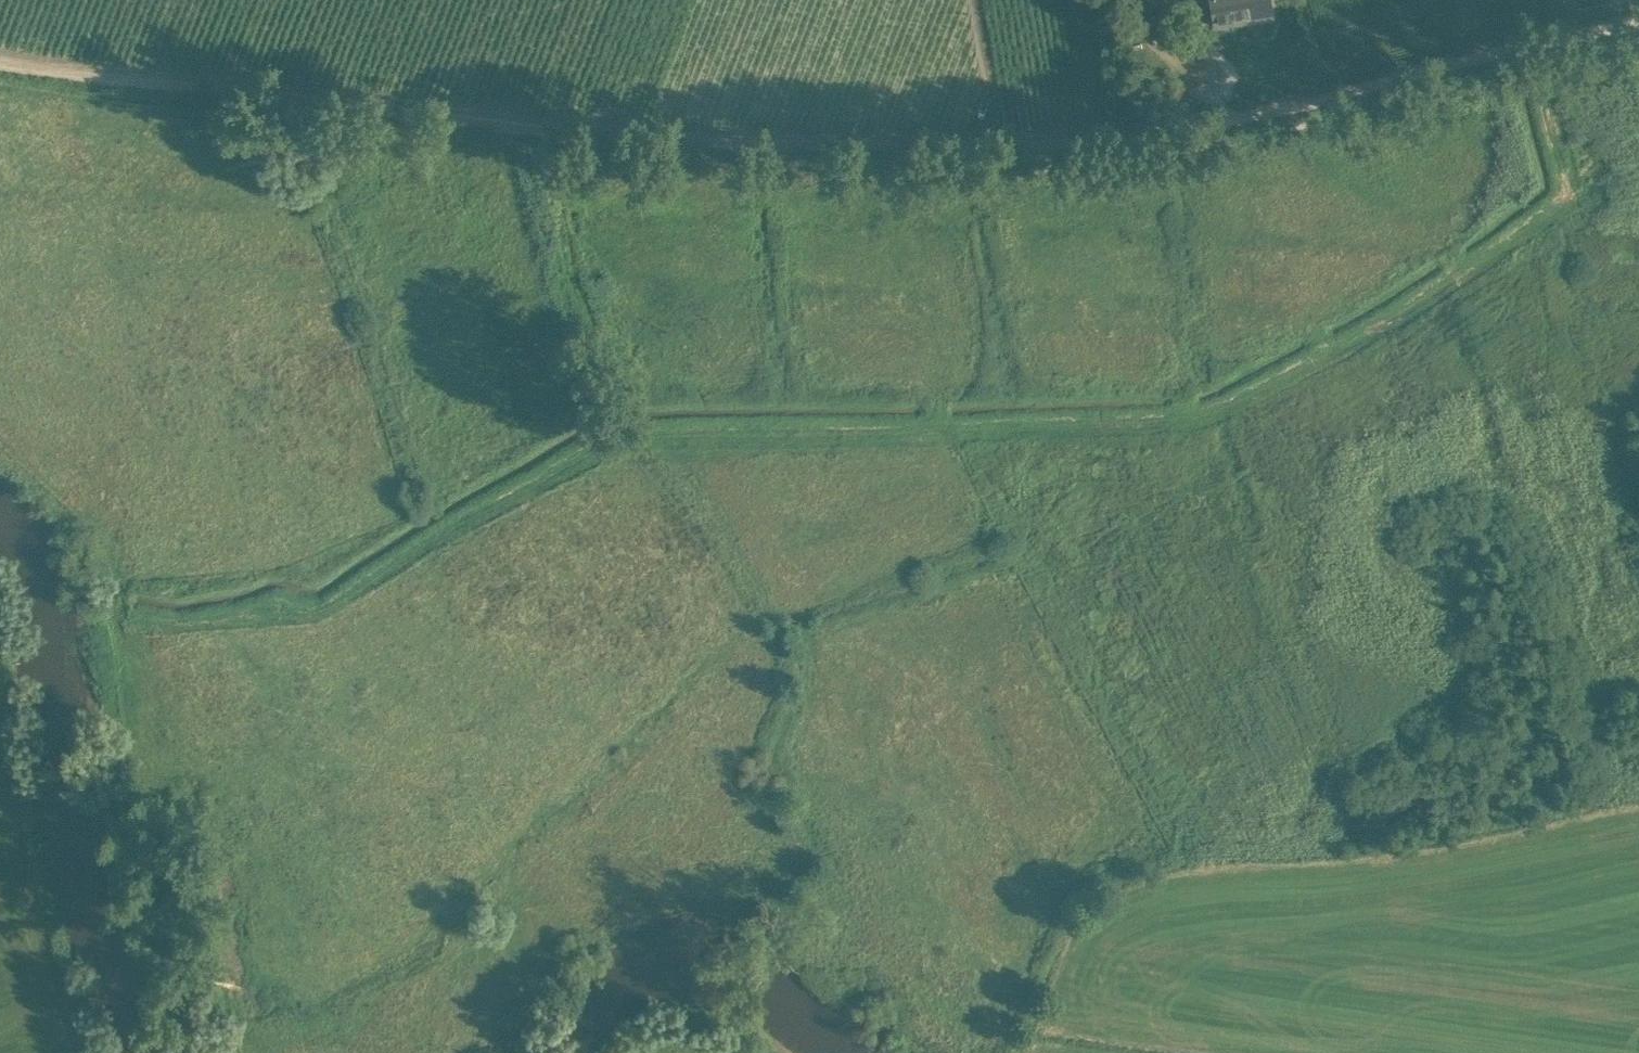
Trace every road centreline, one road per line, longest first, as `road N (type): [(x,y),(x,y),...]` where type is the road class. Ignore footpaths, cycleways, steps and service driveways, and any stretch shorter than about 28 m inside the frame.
road 1 (track): [(1638,26),(1214,123),(1117,137),(928,147),(565,133),(0,55)]

